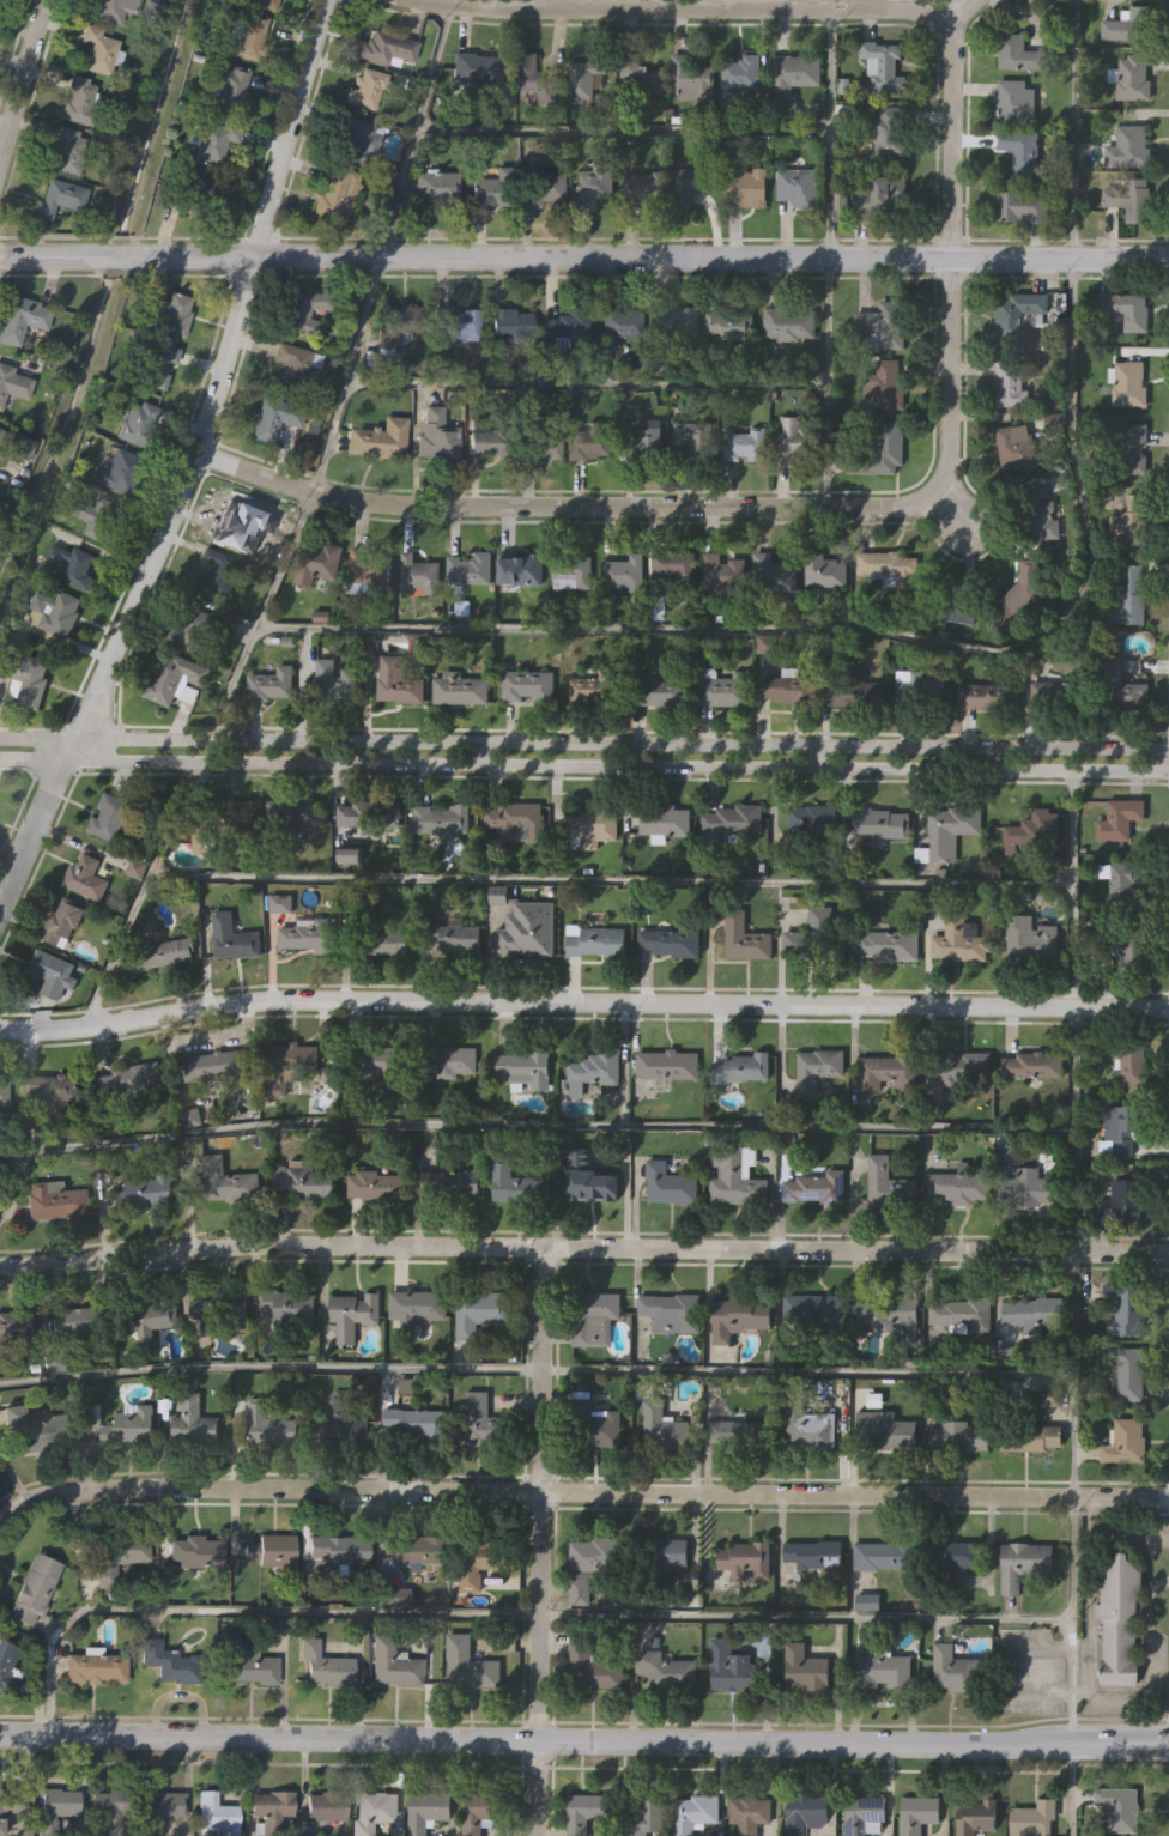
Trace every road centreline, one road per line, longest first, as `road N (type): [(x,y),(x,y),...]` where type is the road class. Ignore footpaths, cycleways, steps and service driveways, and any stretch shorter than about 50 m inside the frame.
road 1 (residential): [(1168,1497),(116,1489),(22,1502),(0,1524)]
road 2 (residential): [(0,1030),(95,1025),(250,1000),(1168,1009)]
road 3 (residential): [(0,1266),(287,1244),(1168,1255)]
road 4 (tertiary): [(0,762),(1168,775)]
road 5 (tertiary): [(1168,747),(0,735)]
road 6 (tertiary): [(0,257),(1168,257)]
road 7 (residential): [(329,0),(199,454),(81,735)]
road 8 (residential): [(199,454),(380,507),(908,507),(939,489)]
road 9 (tertiary): [(539,1740),(1168,1743)]
road 10 (tertiary): [(0,1735),(539,1740)]
road 11 (residential): [(420,0),(474,7),(910,10),(941,20)]
road 12 (residential): [(544,1248),(539,1740)]
road 13 (residential): [(941,20),(956,42),(950,463),(939,489)]
road 14 (residential): [(81,735),(0,904)]
road 15 (tertiary): [(45,0),(0,168)]

